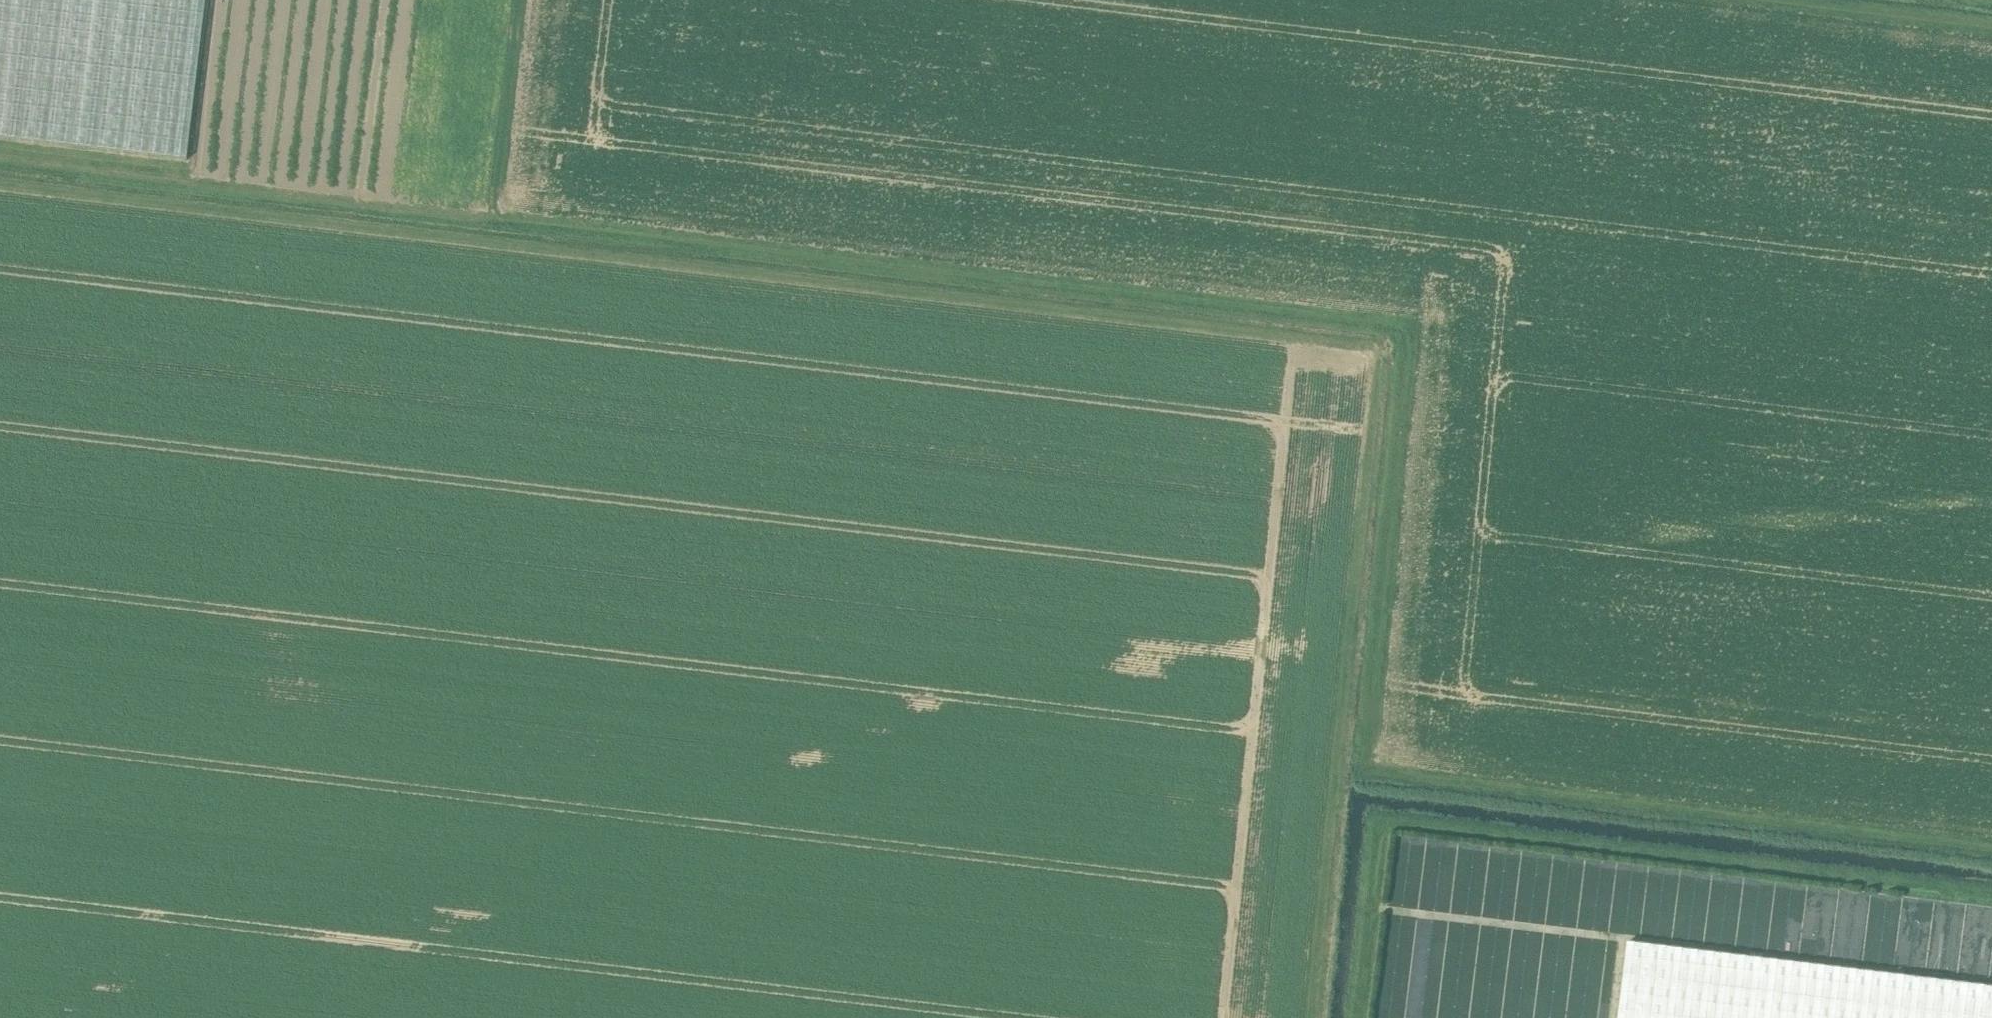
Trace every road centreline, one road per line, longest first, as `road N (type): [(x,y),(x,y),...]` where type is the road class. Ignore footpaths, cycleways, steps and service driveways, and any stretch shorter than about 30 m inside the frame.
road 1 (track): [(1991,33),(1731,0)]

